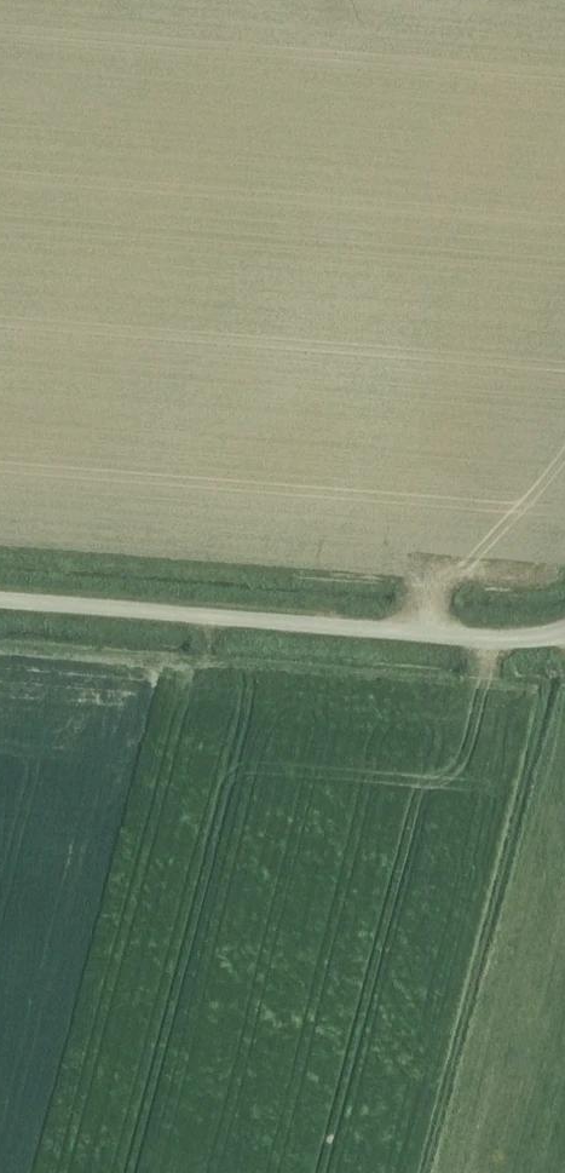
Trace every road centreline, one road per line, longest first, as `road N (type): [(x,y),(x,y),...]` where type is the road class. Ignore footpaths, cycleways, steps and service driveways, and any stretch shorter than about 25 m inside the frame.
road 1 (unclassified): [(0,600),(457,637),(564,633)]

